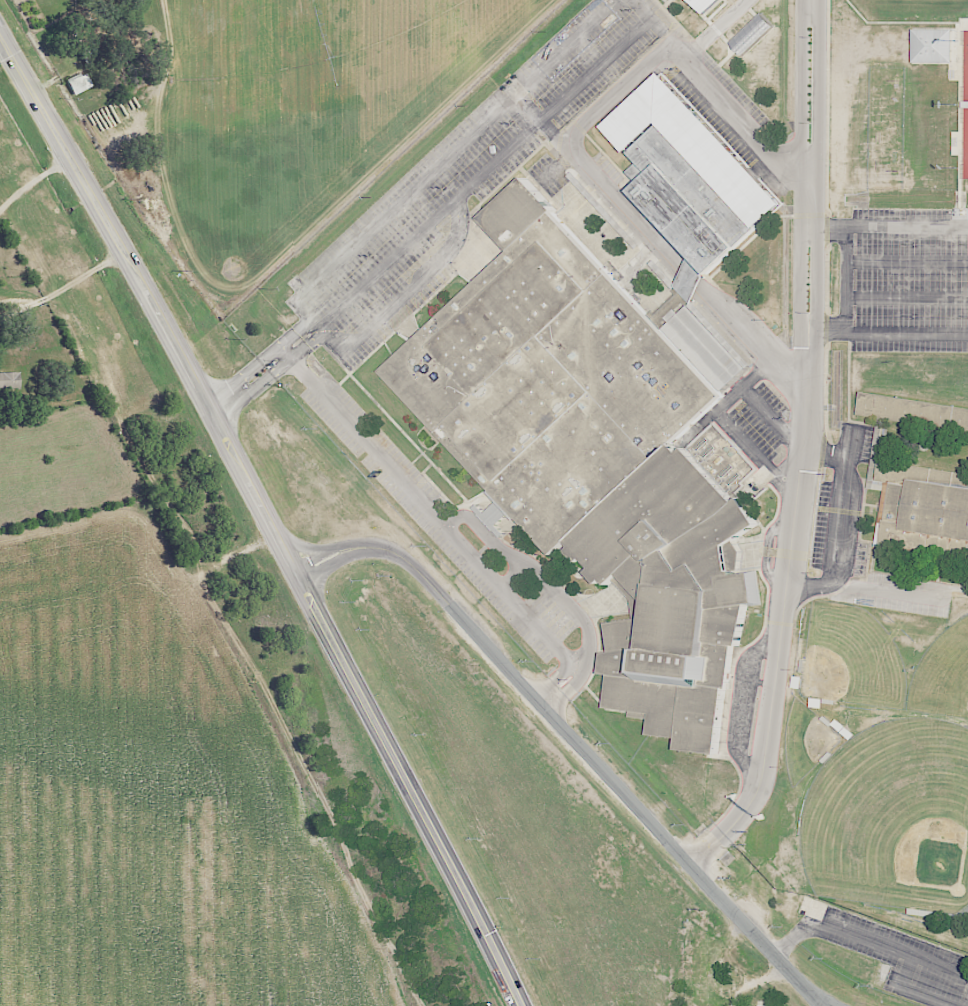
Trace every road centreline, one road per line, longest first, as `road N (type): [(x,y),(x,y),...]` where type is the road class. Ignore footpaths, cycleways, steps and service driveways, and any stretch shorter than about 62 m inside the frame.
road 1 (trunk): [(520,1005),(299,578),(70,162)]
road 2 (residential): [(299,578),(340,552),(371,548),(400,556),(822,1005)]
road 3 (trunk): [(70,162),(0,39)]

